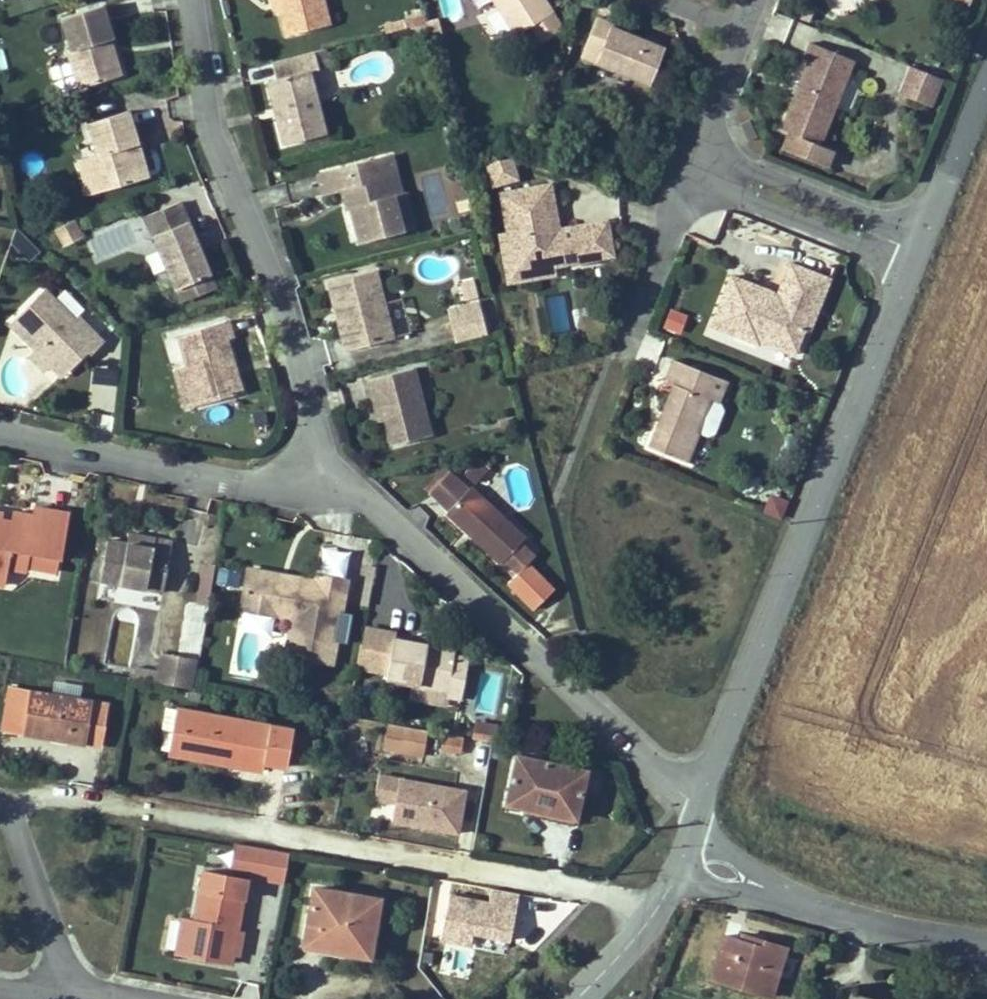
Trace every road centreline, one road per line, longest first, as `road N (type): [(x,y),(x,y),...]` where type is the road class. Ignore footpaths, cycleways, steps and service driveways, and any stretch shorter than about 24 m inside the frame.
road 1 (tertiary): [(911,265),(699,812)]
road 2 (residential): [(699,812),(374,506),(319,480)]
road 3 (residential): [(319,480),(311,420),(214,143),(191,0)]
road 4 (residential): [(319,480),(247,486),(0,435)]
road 5 (residential): [(986,948),(940,942),(778,891)]
road 6 (residential): [(724,174),(748,199),(911,265)]
road 7 (residential): [(922,236),(762,175),(724,174)]
road 8 (residential): [(691,159),(673,231),(627,350)]
road 9 (residential): [(0,809),(71,988)]
road 10 (tertiary): [(986,80),(922,236)]
road 11 (tertiary): [(672,886),(578,998)]
road 12 (residential): [(743,30),(691,159)]

